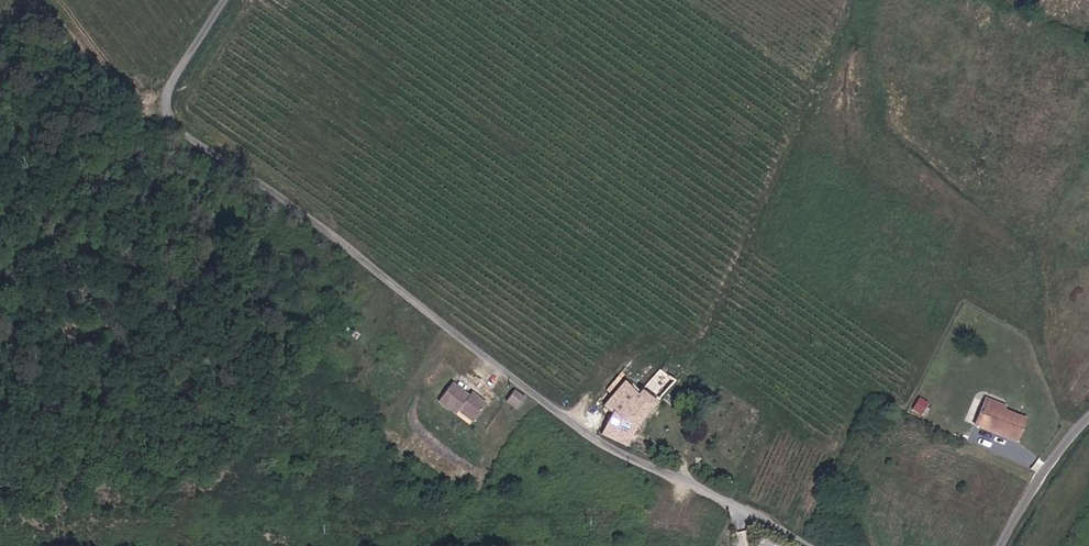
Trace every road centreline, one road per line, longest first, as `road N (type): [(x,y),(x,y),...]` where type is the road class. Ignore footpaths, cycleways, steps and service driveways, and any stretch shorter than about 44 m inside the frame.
road 1 (unclassified): [(810,545),(595,438),(174,119),(172,86),(227,0)]
road 2 (track): [(330,545),(458,335)]
road 3 (unclassified): [(1004,545),(1059,454),(1088,422)]

